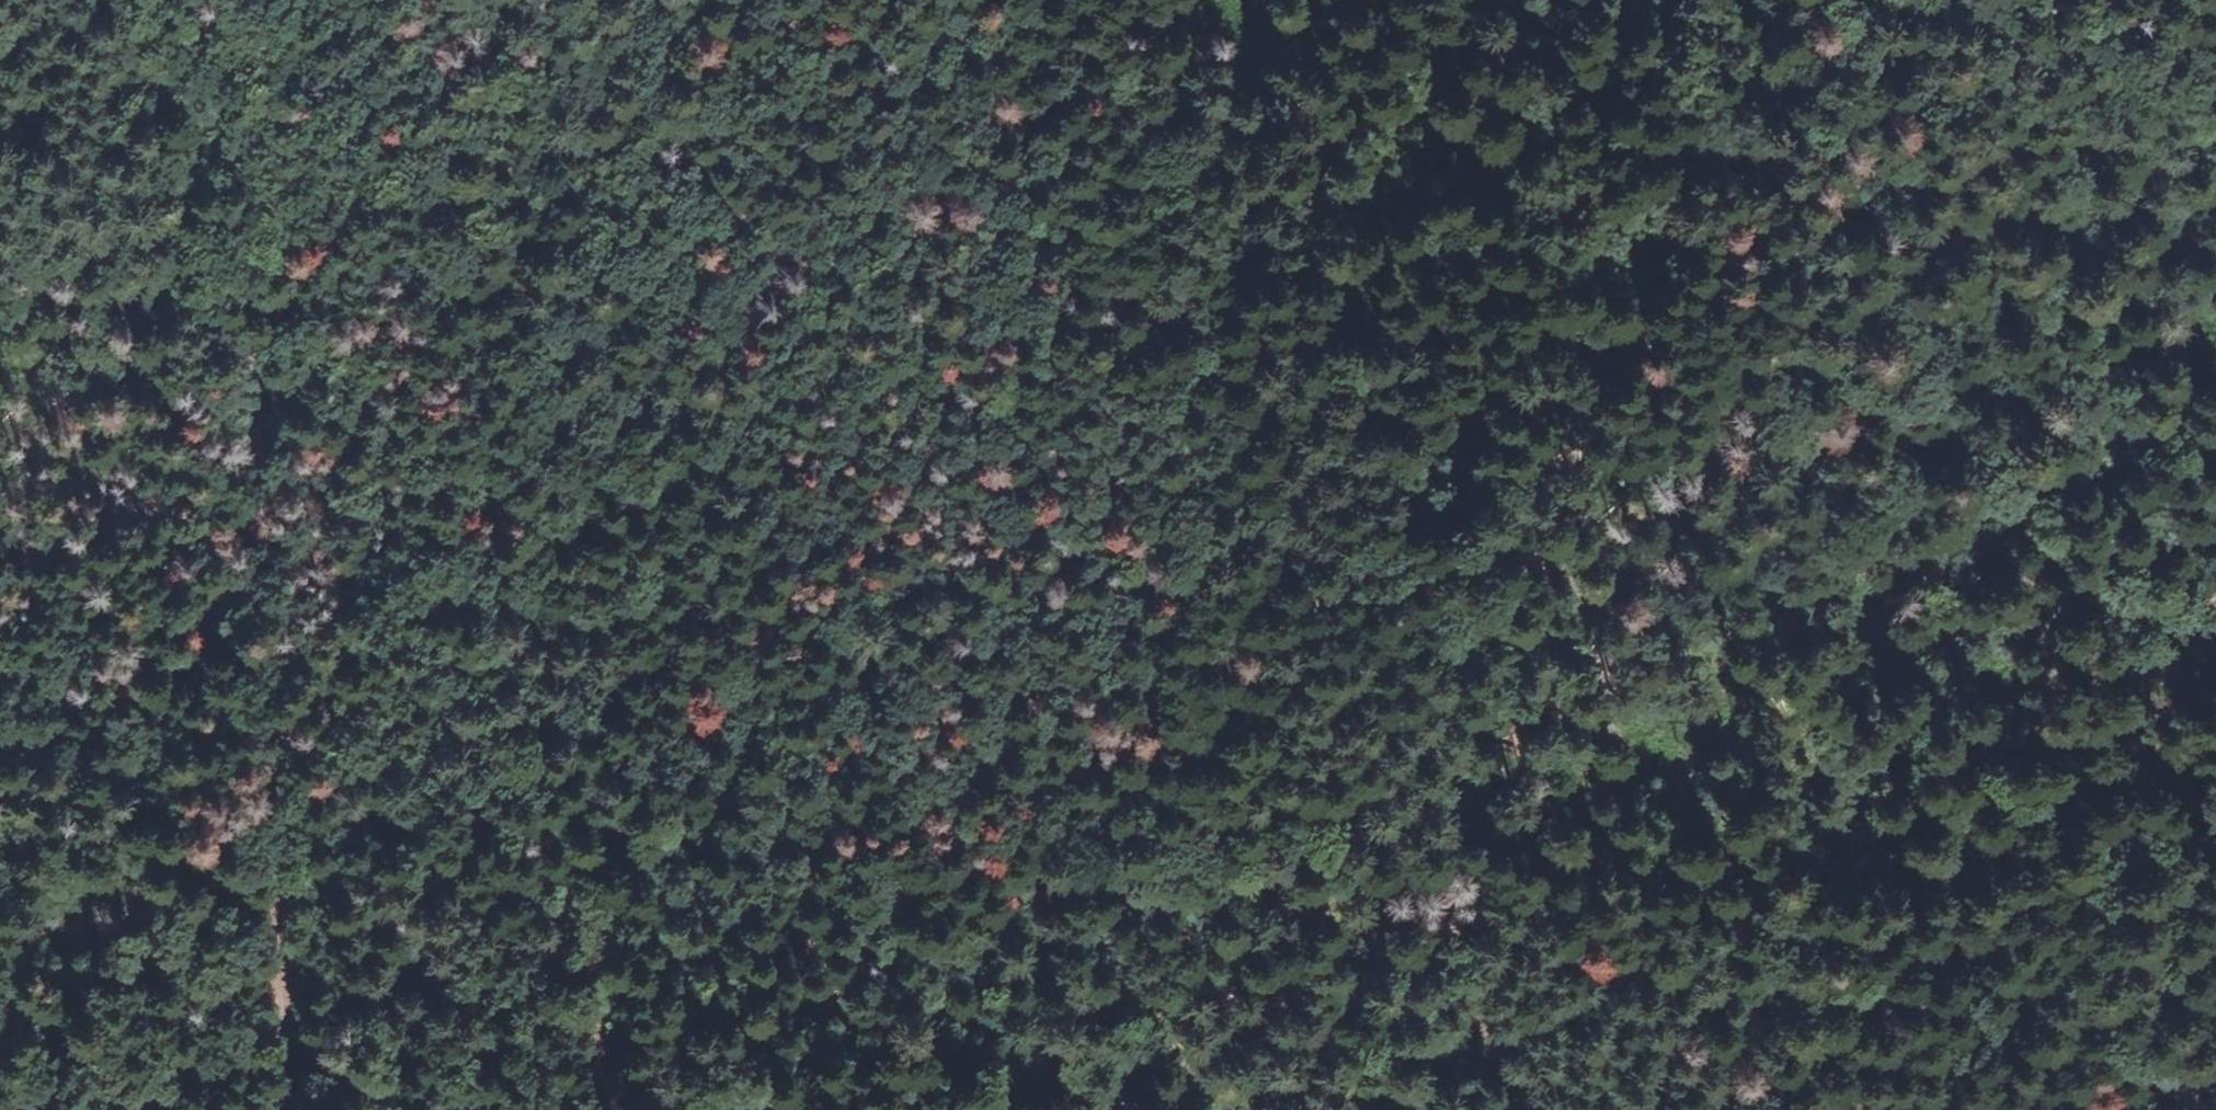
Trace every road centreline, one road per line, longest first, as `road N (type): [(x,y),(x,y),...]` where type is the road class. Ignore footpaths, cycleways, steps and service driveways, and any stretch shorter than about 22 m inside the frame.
road 1 (track): [(1973,0),(1951,53),(1699,228),(1459,609),(1443,722),(1451,893),(1489,1030),(1544,1109)]
road 2 (track): [(133,0),(175,47),(216,134),(239,234),(287,977),(279,1109)]

